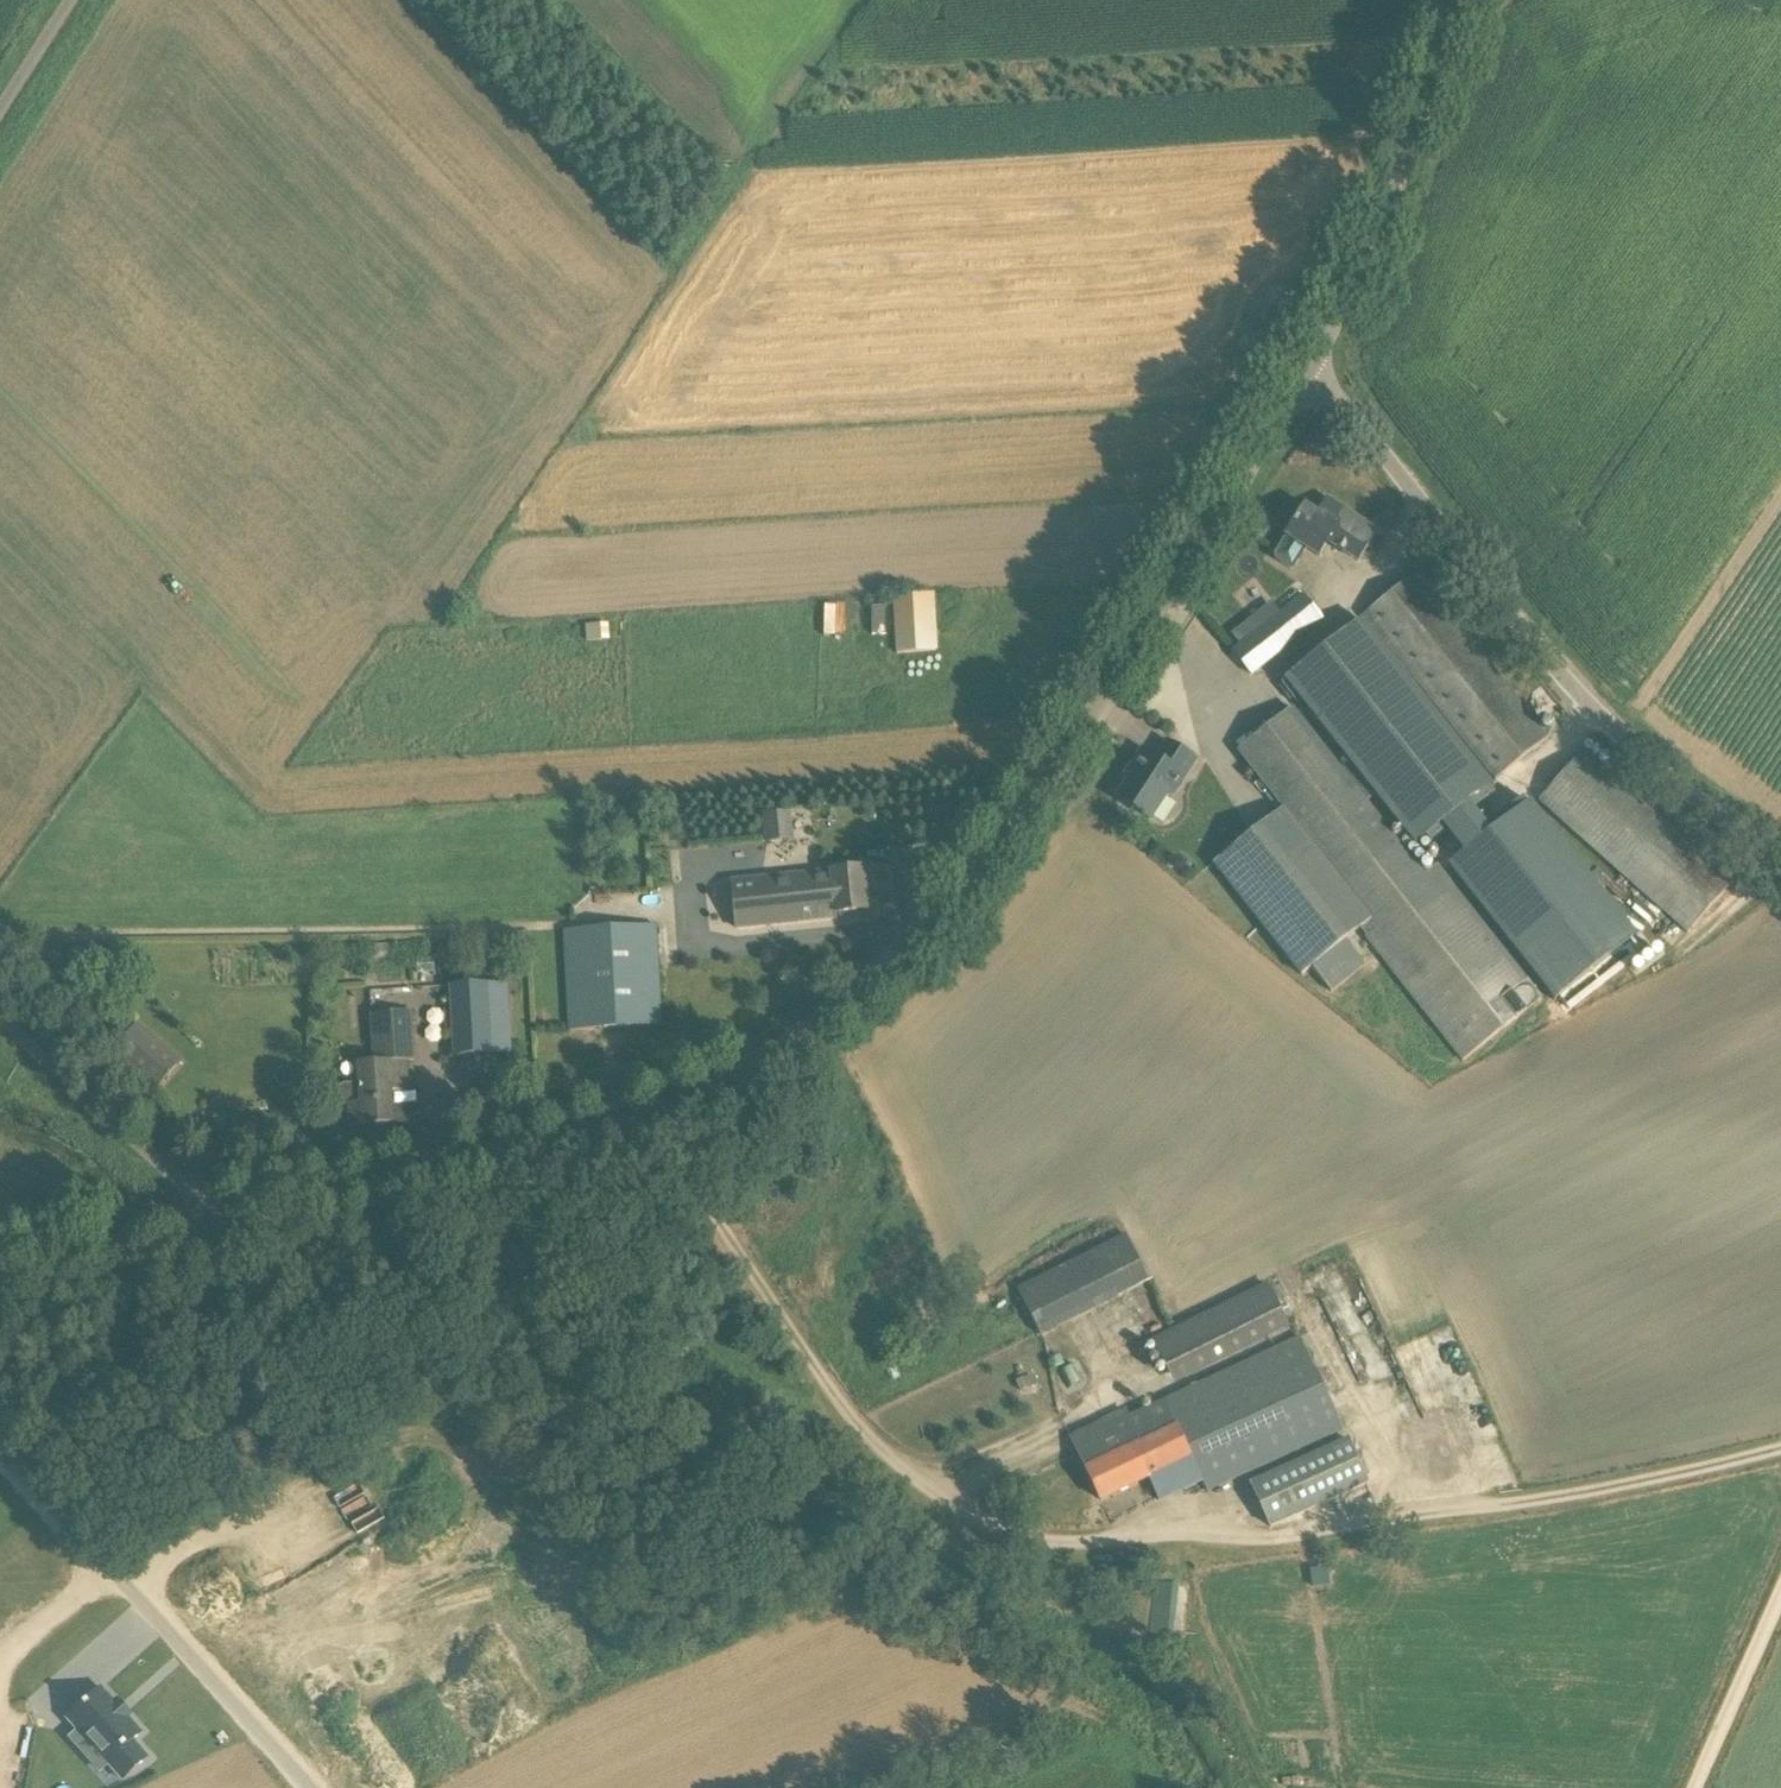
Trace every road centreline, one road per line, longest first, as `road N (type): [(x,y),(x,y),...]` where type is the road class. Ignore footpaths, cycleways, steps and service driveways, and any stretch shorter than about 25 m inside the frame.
road 1 (tertiary): [(608,1110),(724,1057),(863,971),(932,907),(1011,801),(1298,354)]
road 2 (track): [(1780,1448),(1499,1507),(1079,1545),(1027,1540),(957,1506),(842,1409)]
road 3 (unclassified): [(1780,854),(1694,795),(1600,717),(1298,354)]
road 4 (unclassified): [(309,1787),(0,1446)]
road 5 (tertiary): [(222,1217),(409,1175),(608,1110)]
road 6 (tertiary): [(1298,354),(1330,296),(1443,0)]
road 7 (unclassified): [(842,1409),(608,1110)]
road 8 (unclassified): [(222,1217),(0,1014)]
road 9 (tertiary): [(0,1260),(222,1217)]

